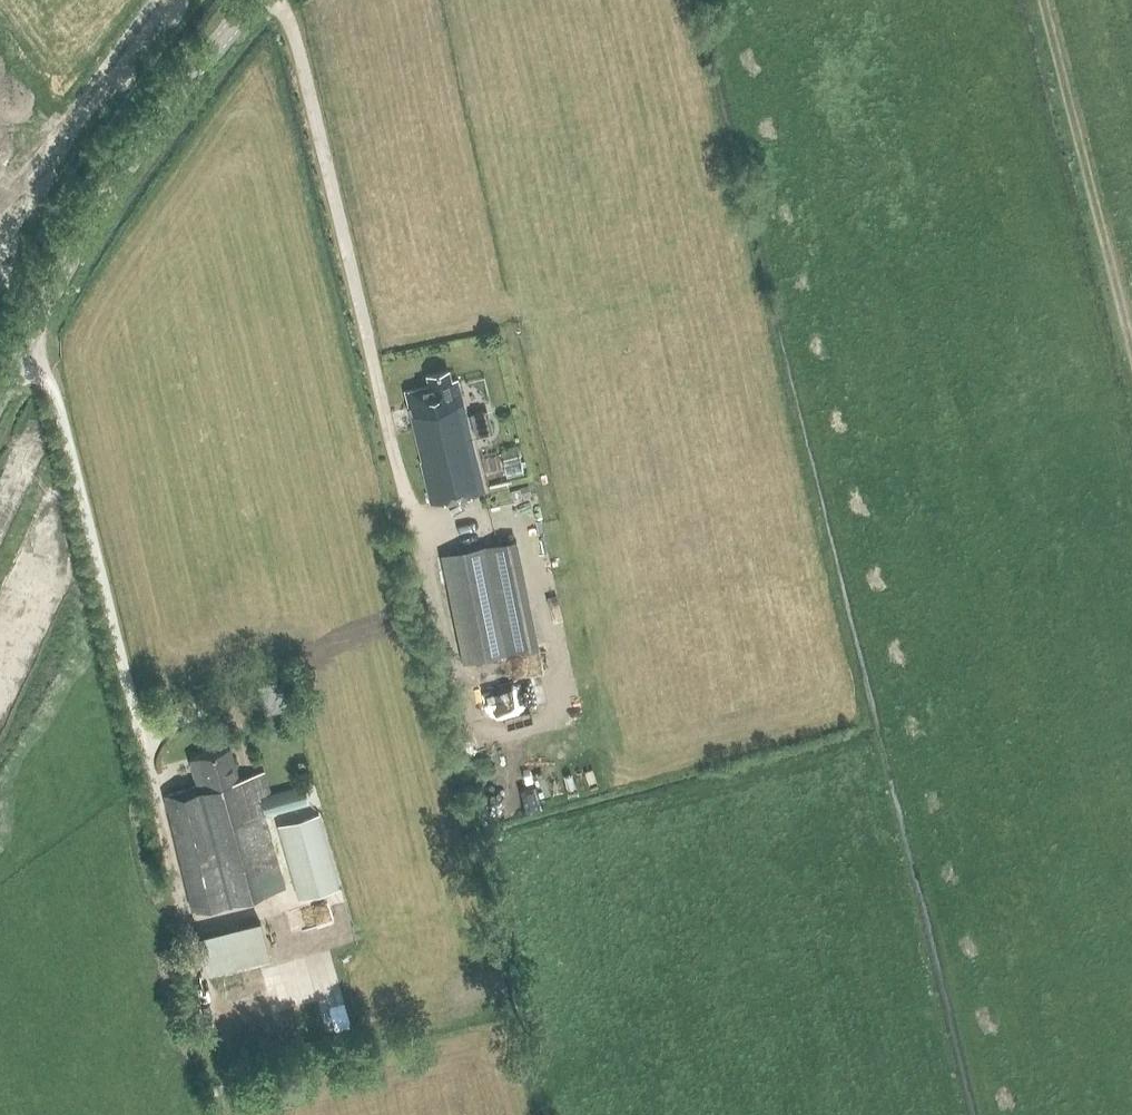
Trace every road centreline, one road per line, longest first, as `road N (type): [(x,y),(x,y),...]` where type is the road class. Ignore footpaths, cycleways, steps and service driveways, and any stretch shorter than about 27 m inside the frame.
road 1 (track): [(272,0),(294,32),(410,512)]
road 2 (tertiary): [(0,398),(127,168),(257,0)]

